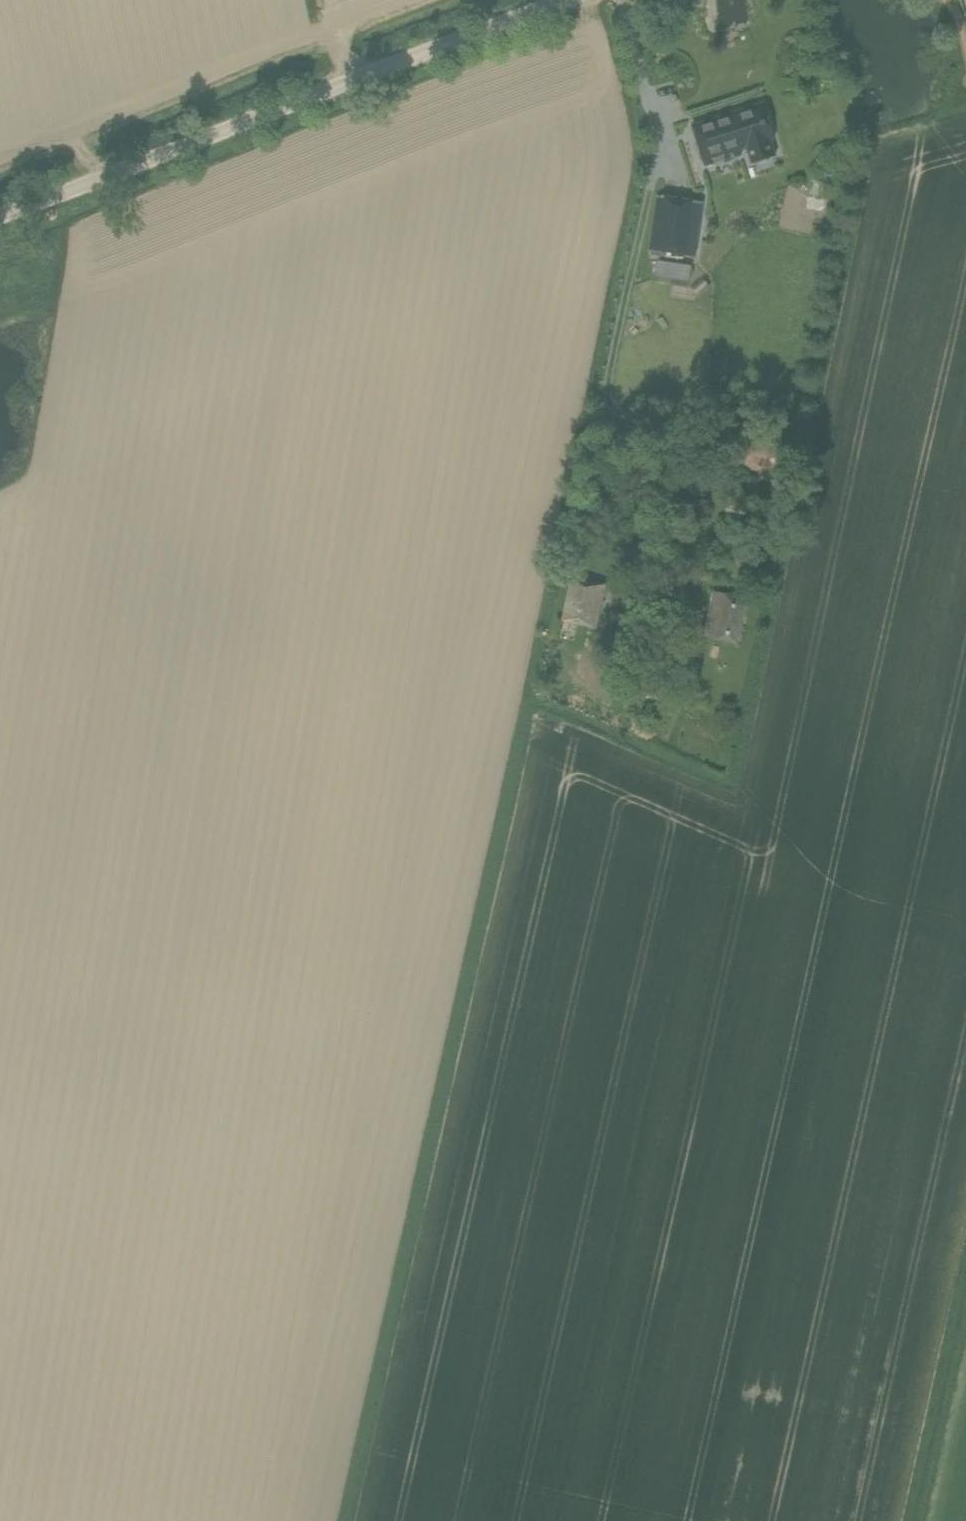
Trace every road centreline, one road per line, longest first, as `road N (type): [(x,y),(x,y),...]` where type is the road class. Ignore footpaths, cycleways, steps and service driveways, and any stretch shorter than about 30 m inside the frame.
road 1 (tertiary): [(0,210),(562,0)]
road 2 (track): [(650,190),(608,384),(612,404),(620,414),(731,448)]

